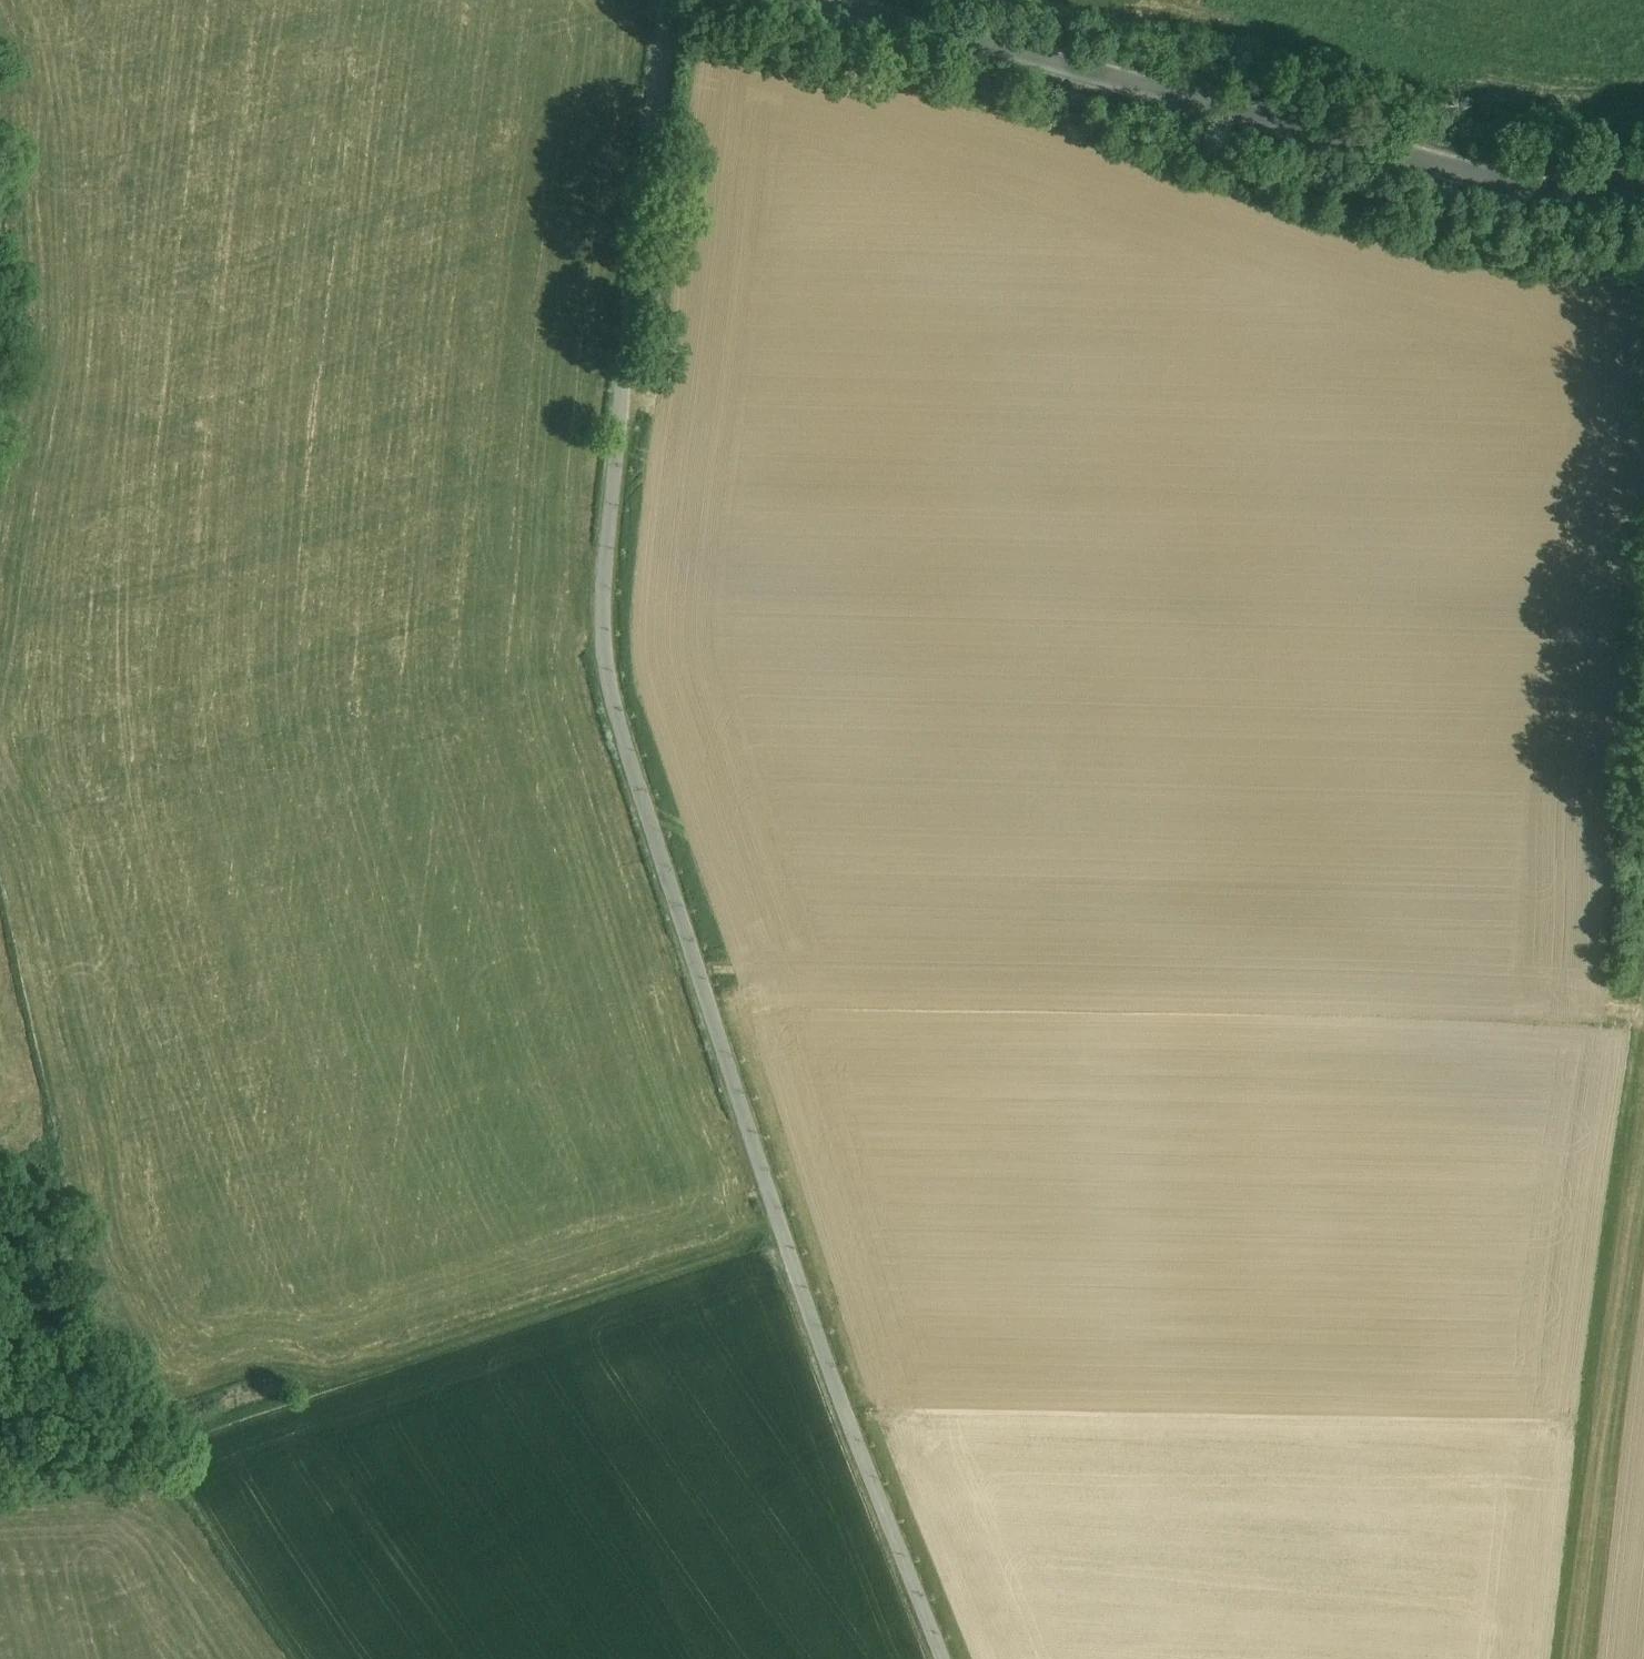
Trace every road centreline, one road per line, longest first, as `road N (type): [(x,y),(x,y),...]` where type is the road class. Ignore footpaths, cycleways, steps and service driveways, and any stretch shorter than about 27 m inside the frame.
road 1 (unclassified): [(681,0),(607,543),(605,662),(806,1303),(946,1658)]
road 2 (unclassified): [(838,0),(1544,179),(1643,180)]

